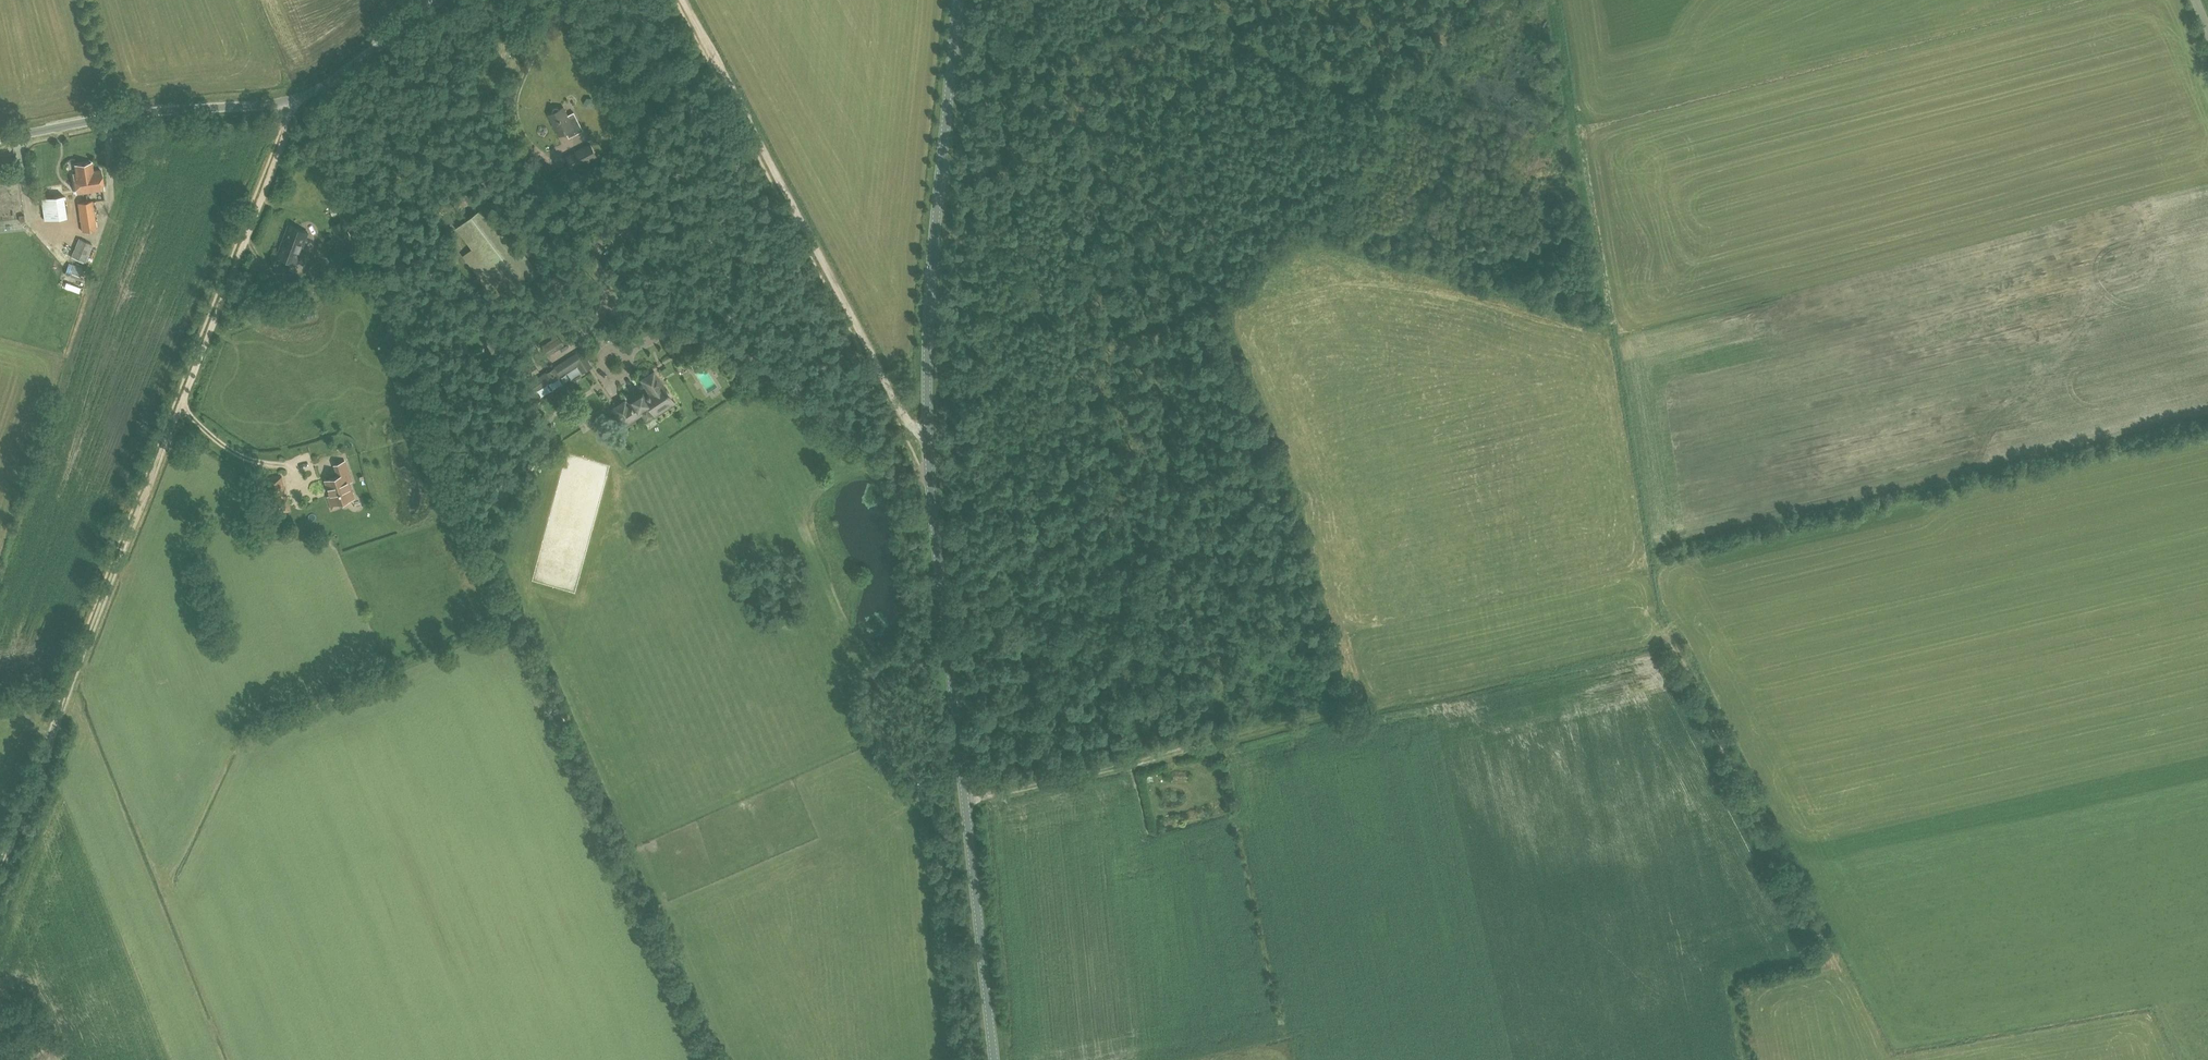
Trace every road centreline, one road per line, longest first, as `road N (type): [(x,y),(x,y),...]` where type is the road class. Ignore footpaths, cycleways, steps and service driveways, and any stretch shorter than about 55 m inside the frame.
road 1 (tertiary): [(994,1059),(928,458),(930,291),(958,0)]
road 2 (track): [(684,0),(916,438),(928,445)]
road 3 (track): [(184,397),(0,869)]
road 4 (unclassified): [(0,140),(126,115),(295,101),(441,0)]
road 5 (track): [(963,800),(1347,711)]
road 6 (track): [(295,101),(184,397)]
road 7 (track): [(184,397),(202,430),(295,486)]

